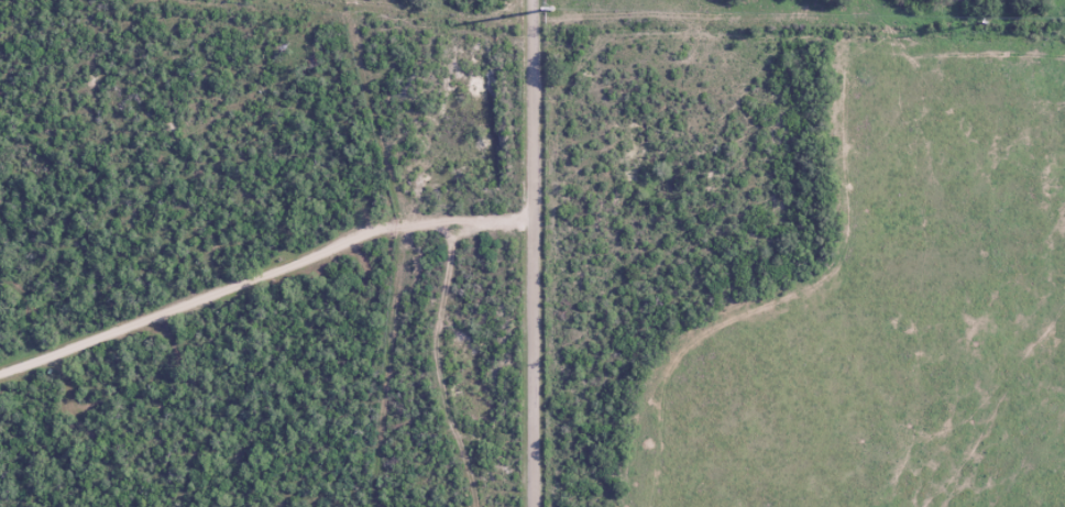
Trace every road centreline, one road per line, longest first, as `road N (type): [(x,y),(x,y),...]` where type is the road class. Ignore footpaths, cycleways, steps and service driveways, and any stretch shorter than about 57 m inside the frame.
road 1 (residential): [(535,506),(533,0)]

